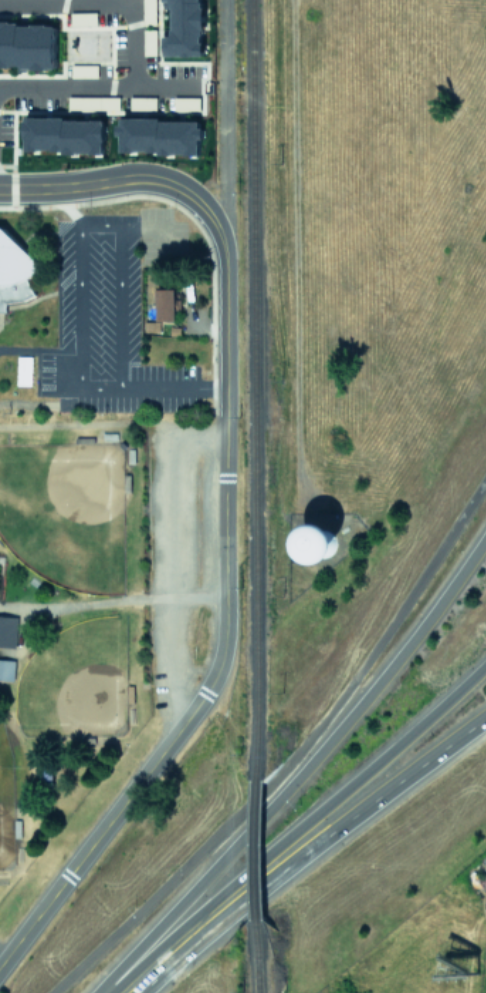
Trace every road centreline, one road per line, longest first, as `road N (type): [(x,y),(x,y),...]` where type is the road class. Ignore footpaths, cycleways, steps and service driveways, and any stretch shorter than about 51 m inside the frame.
road 1 (tertiary): [(0,965),(204,692),(218,661),(225,259)]
road 2 (trunk): [(485,531),(342,722),(95,992)]
road 3 (motorway): [(485,662),(105,992)]
road 4 (trunk): [(165,964),(485,713)]
road 5 (tertiary): [(225,259),(203,205),(164,179),(0,192)]
road 6 (track): [(224,209),(222,0)]

